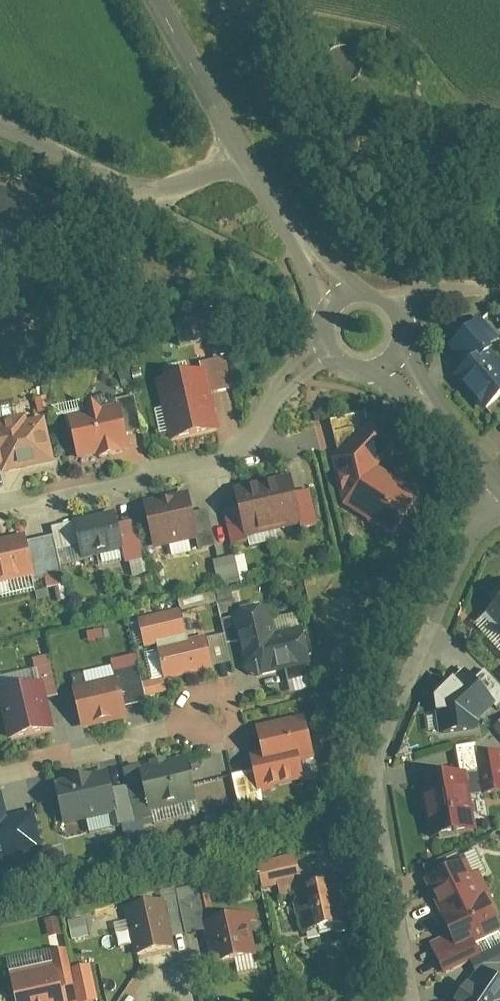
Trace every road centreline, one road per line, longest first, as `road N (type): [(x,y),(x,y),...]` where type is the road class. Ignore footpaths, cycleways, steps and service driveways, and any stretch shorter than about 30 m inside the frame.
road 1 (residential): [(416,1000),(374,774),(499,482)]
road 2 (residential): [(0,512),(225,464),(286,384),(326,359)]
road 3 (residential): [(246,157),(168,194),(135,195),(0,130)]
road 4 (residential): [(216,716),(127,746),(0,774)]
road 5 (residential): [(162,0),(246,157)]
road 6 (residential): [(246,157),(334,294)]
road 7 (residential): [(397,367),(499,482)]

